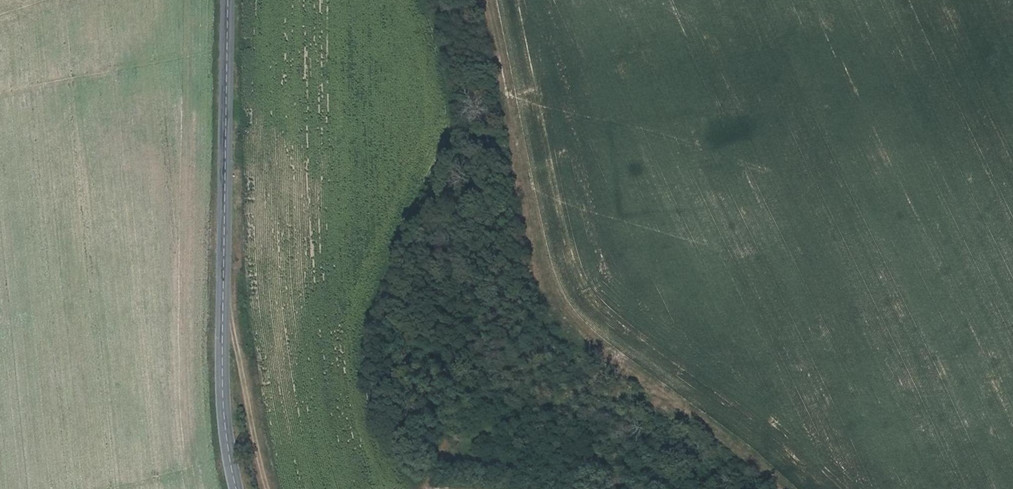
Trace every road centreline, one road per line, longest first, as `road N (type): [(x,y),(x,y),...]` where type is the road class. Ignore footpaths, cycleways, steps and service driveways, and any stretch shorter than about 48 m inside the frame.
road 1 (secondary): [(237,488),(222,377),(230,0)]
road 2 (track): [(266,488),(224,304)]

